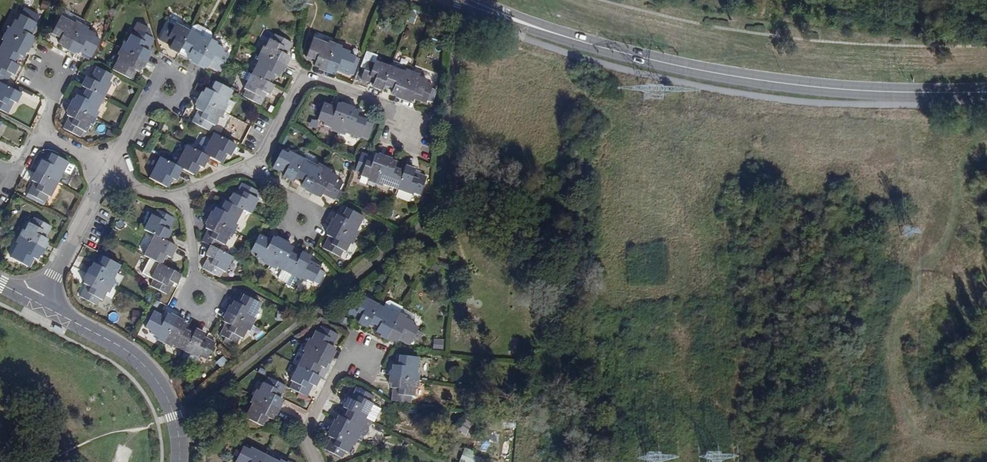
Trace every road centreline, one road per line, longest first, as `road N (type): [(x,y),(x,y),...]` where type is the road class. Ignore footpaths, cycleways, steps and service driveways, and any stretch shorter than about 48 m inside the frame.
road 1 (tertiary): [(544,30),(765,81),(986,92)]
road 2 (residential): [(40,304),(120,346),(155,377),(175,417),(180,461)]
road 3 (residential): [(255,167),(305,73),(393,106)]
road 4 (residential): [(319,461),(306,430),(335,368),(383,352)]
road 5 (residential): [(40,304),(109,170)]

